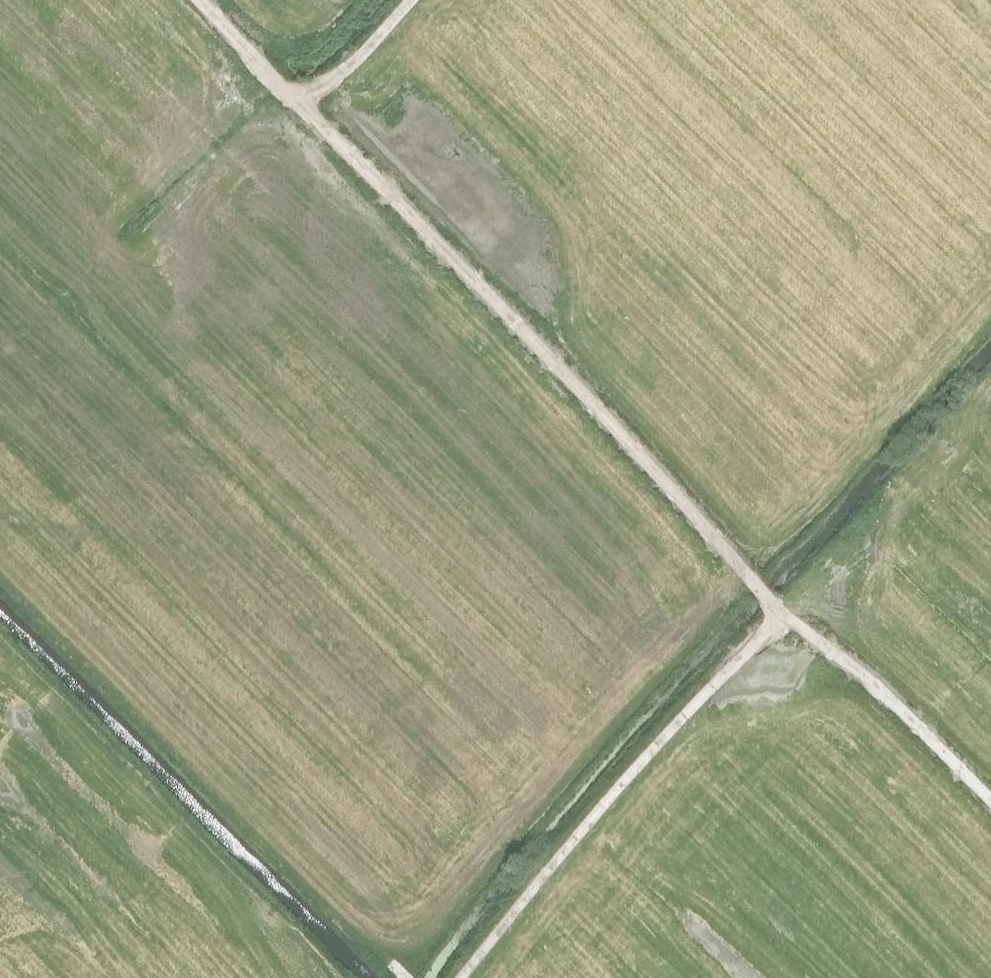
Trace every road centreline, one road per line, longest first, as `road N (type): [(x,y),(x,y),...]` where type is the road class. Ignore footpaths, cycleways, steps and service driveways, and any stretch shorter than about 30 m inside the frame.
road 1 (track): [(990,800),(877,685),(784,614),(597,407),(200,0)]
road 2 (track): [(784,614),(681,718),(461,977)]
road 3 (track): [(299,100),(347,68),(413,0)]

